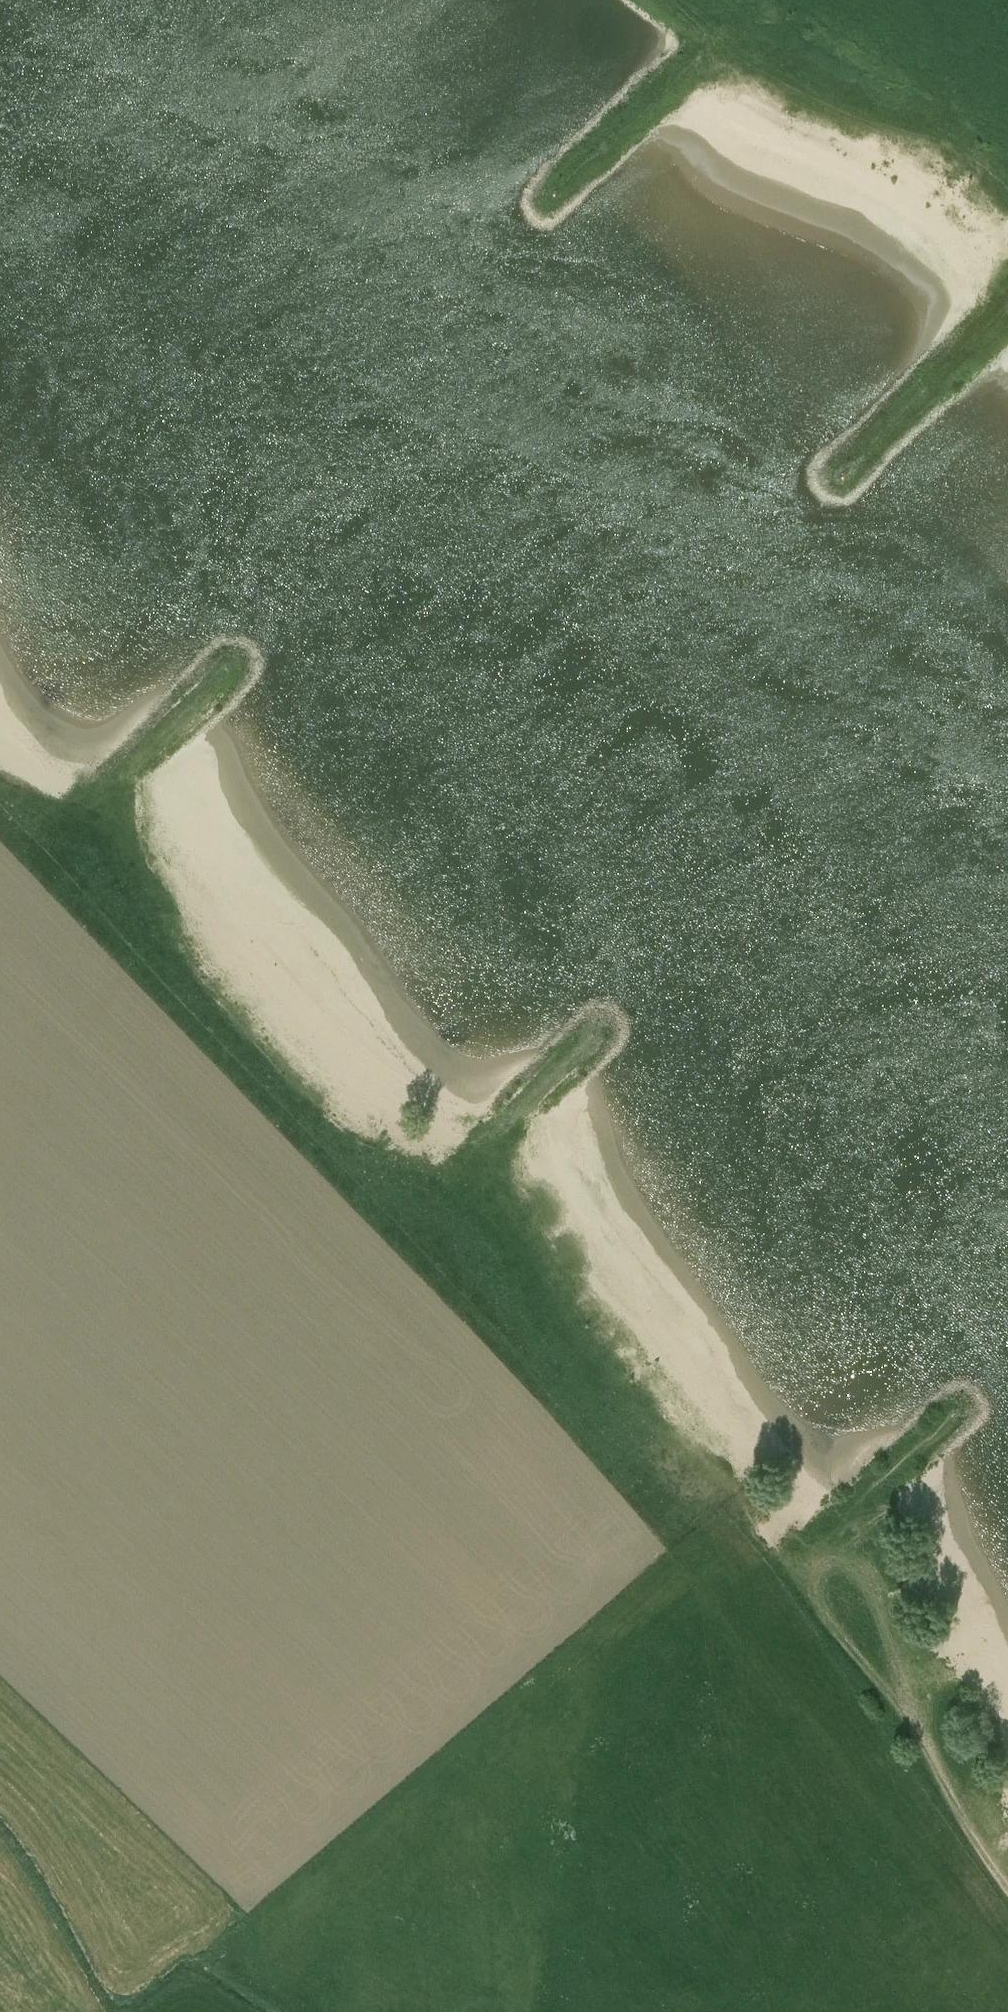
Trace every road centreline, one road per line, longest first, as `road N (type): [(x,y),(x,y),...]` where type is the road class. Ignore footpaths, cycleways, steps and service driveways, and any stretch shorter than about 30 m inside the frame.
road 1 (track): [(800,1575),(1007,1881)]

